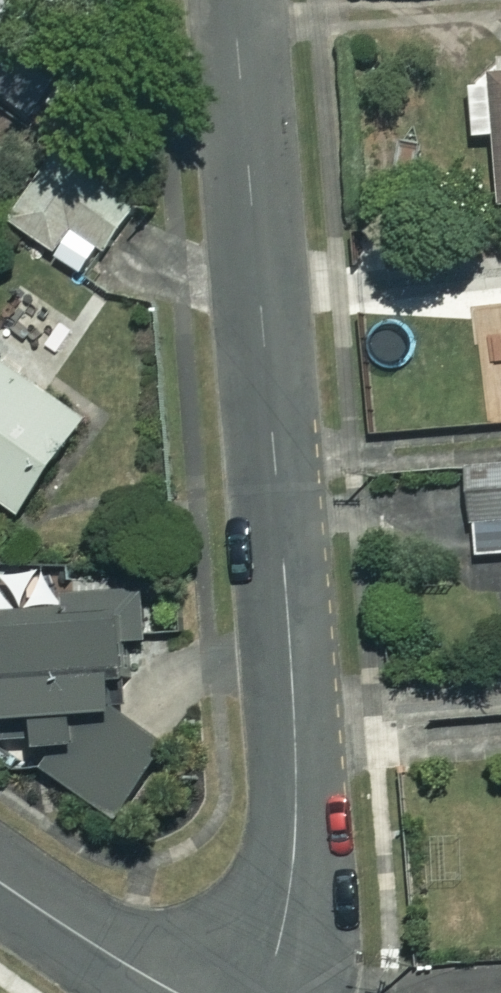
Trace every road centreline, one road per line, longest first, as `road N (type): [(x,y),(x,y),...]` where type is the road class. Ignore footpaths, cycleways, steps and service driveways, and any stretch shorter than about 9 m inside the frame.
road 1 (residential): [(234,0),(295,769),(286,920),(261,992)]
road 2 (residential): [(181,992),(0,882)]

